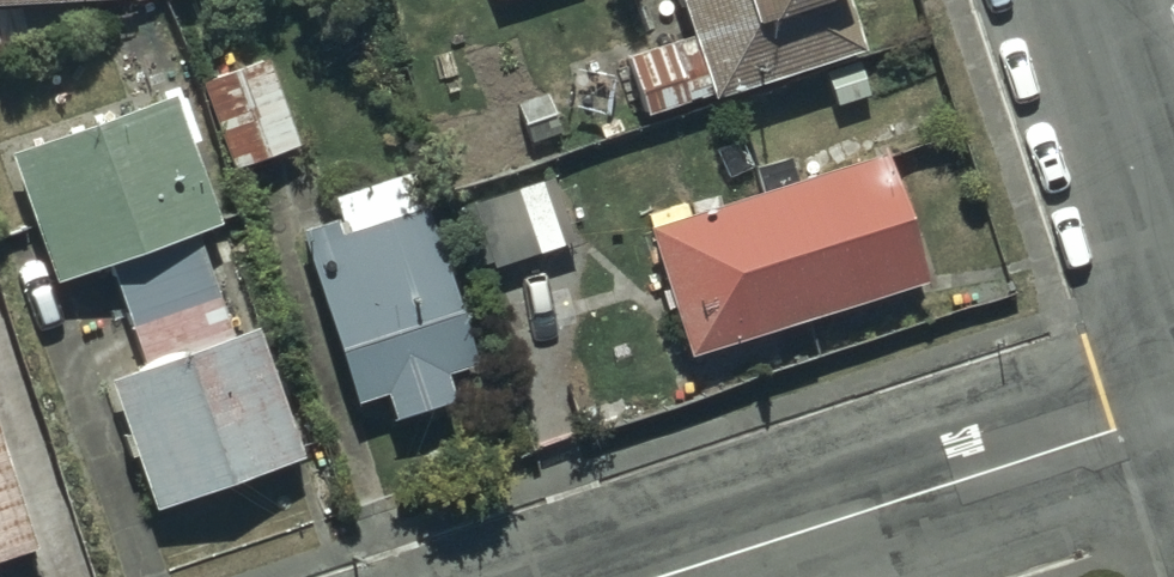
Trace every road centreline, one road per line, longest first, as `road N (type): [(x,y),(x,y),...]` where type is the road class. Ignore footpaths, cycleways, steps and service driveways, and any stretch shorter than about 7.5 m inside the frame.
road 1 (residential): [(1173,414),(681,576)]
road 2 (residential): [(1078,0),(1173,288)]

